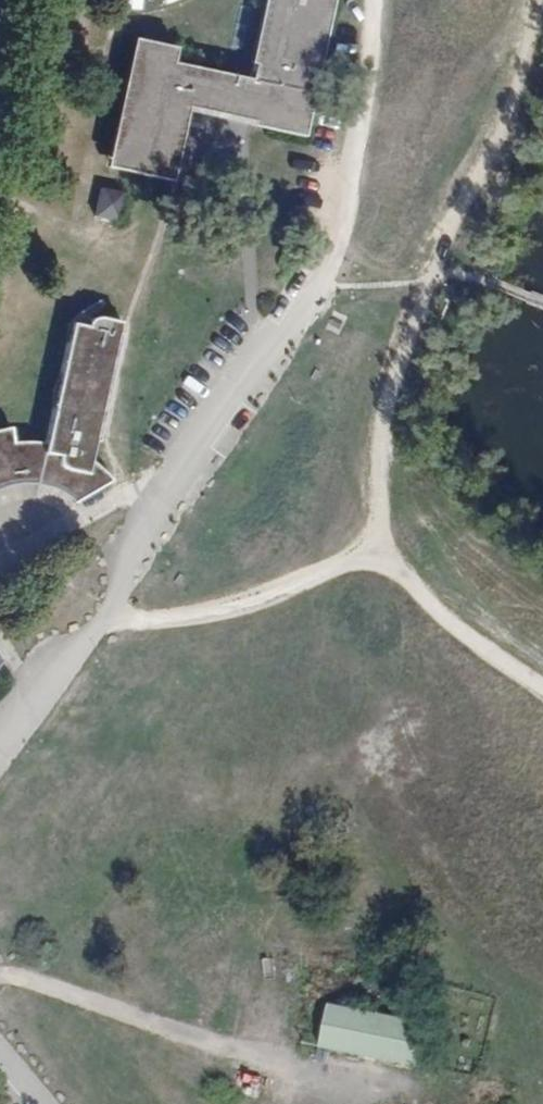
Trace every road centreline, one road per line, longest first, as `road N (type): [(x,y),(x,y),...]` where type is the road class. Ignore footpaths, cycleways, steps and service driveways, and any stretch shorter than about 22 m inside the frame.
road 1 (track): [(86,637),(243,616),(389,554)]
road 2 (track): [(389,554),(384,425),(445,274)]
road 3 (track): [(445,274),(498,161),(542,7)]
road 4 (track): [(389,554),(425,604),(542,687)]

